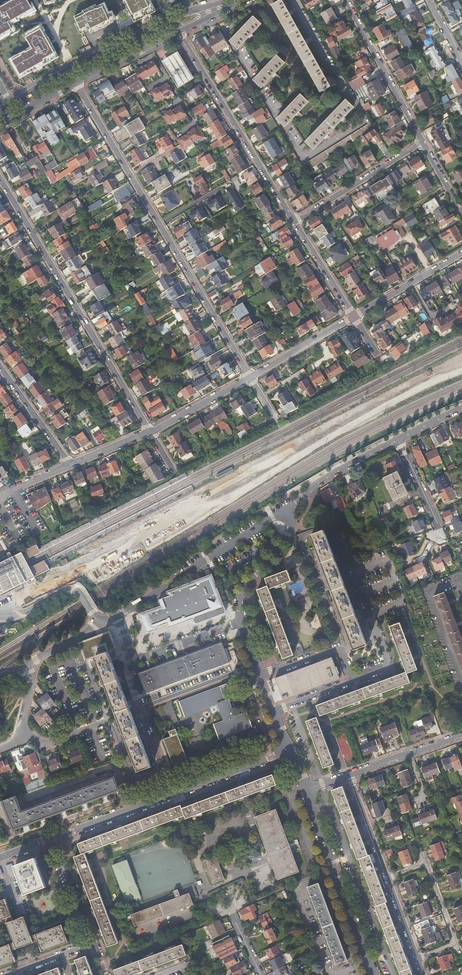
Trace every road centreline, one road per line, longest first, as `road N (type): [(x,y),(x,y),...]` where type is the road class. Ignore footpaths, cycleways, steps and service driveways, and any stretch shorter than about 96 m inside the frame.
road 1 (residential): [(297,0),(360,115),(359,125),(309,155),(295,151),(214,13)]
road 2 (residential): [(250,377),(75,82)]
road 3 (residential): [(151,432),(0,180)]
road 4 (residential): [(256,665),(140,710),(161,770),(131,783),(108,723)]
road 5 (residential): [(288,751),(56,838)]
road 6 (residential): [(293,222),(179,31)]
road 7 (residential): [(287,511),(114,617)]
road 8 (residential): [(260,677),(339,647),(350,681),(274,713)]
road 9 (residential): [(305,791),(373,974)]
road 10 (secondary): [(172,18),(0,110)]
road 11 (residential): [(418,961),(452,943),(423,861),(388,880)]
road 12 (residential): [(345,0),(422,143)]
road 13 (residential): [(114,617),(144,659),(241,622)]
road 14 (residential): [(422,143),(293,222)]
road 15 (residential): [(398,439),(317,482),(287,511)]
road 16 (residential): [(287,511),(292,524),(243,594),(241,622)]
road 17 (residential): [(461,254),(354,317)]

